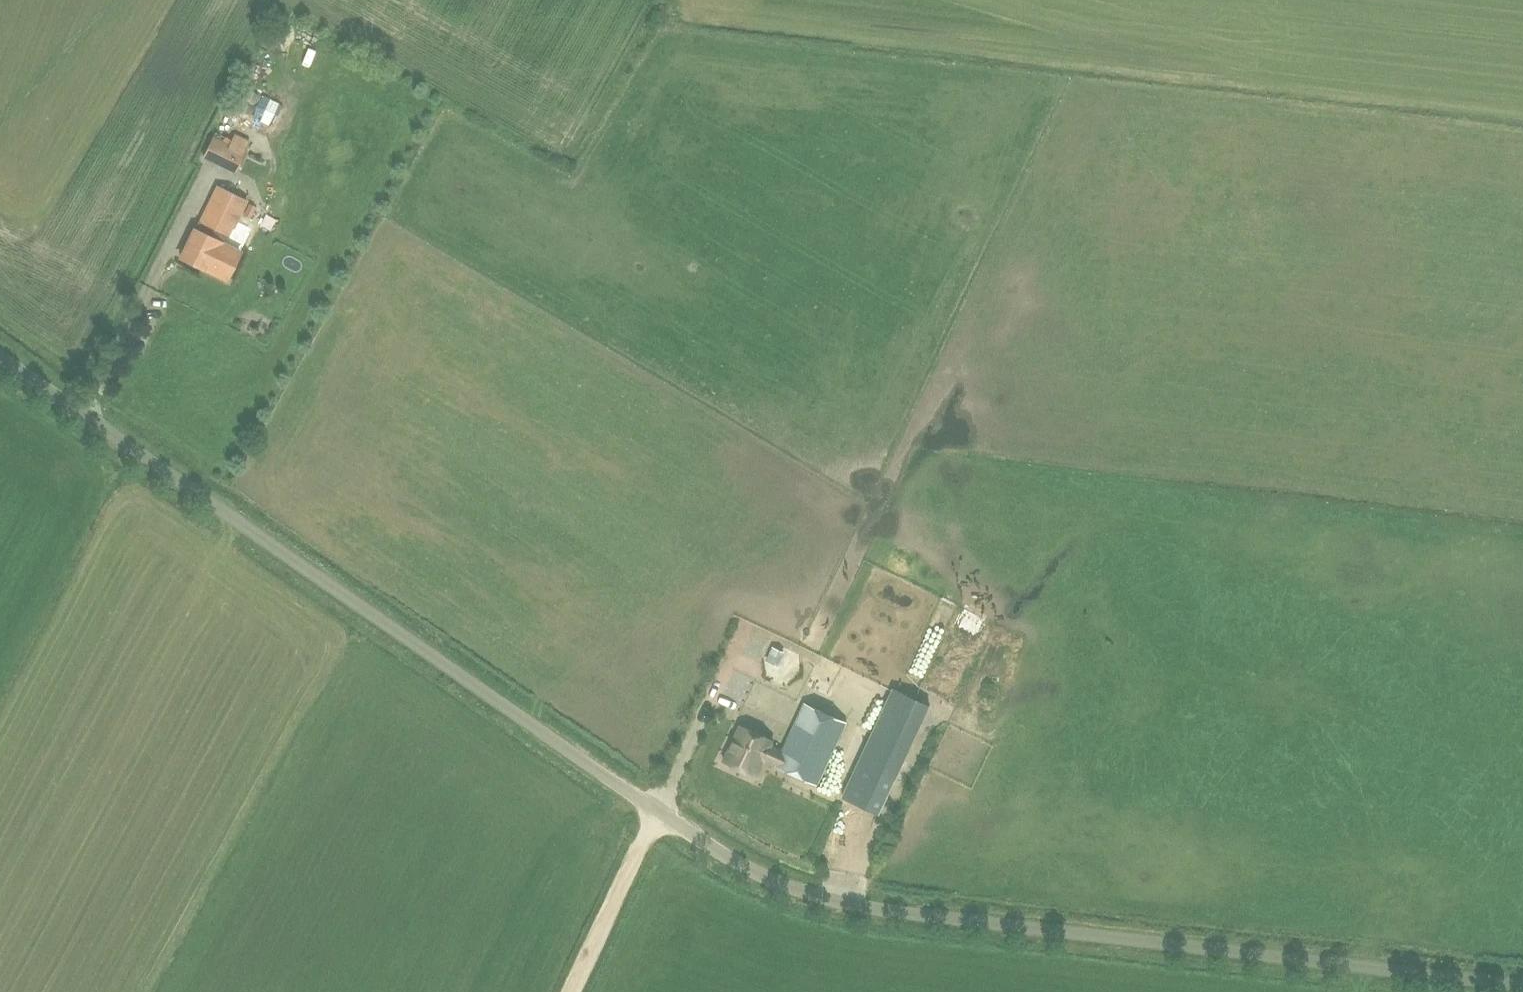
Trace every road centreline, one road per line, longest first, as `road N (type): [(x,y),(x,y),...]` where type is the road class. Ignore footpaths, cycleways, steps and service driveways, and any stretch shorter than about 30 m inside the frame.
road 1 (unclassified): [(1522,985),(866,912),(758,877),(0,359)]
road 2 (track): [(658,809),(565,991)]

